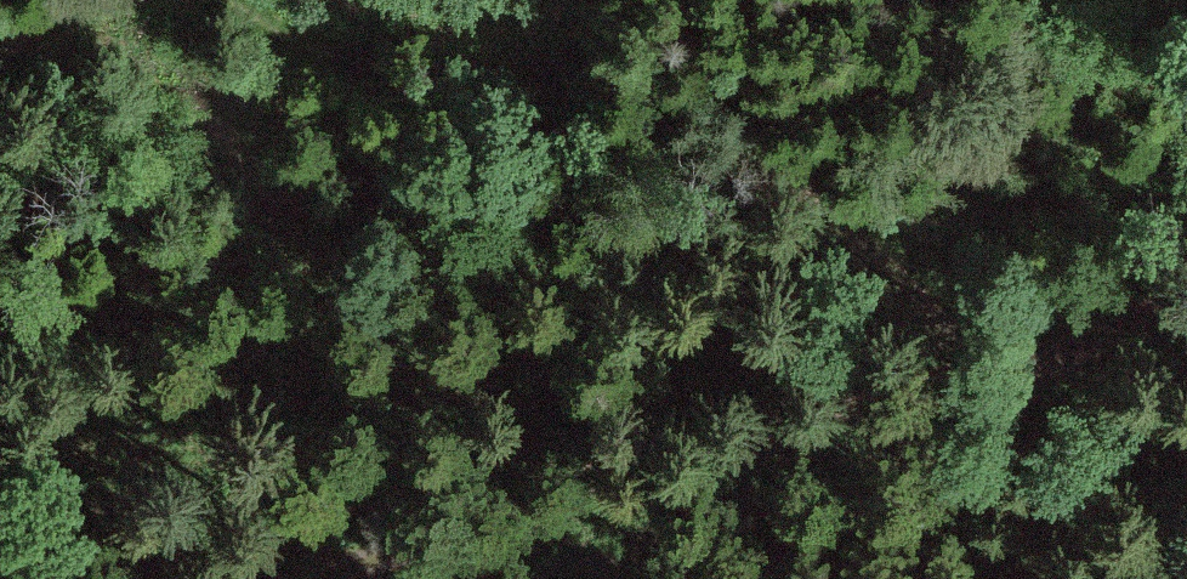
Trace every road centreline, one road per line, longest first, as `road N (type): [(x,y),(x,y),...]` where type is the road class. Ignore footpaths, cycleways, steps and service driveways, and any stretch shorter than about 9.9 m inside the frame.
road 1 (track): [(1186,419),(972,322),(662,91),(347,50),(268,0)]
road 2 (track): [(1186,284),(956,380),(756,421),(332,578)]

